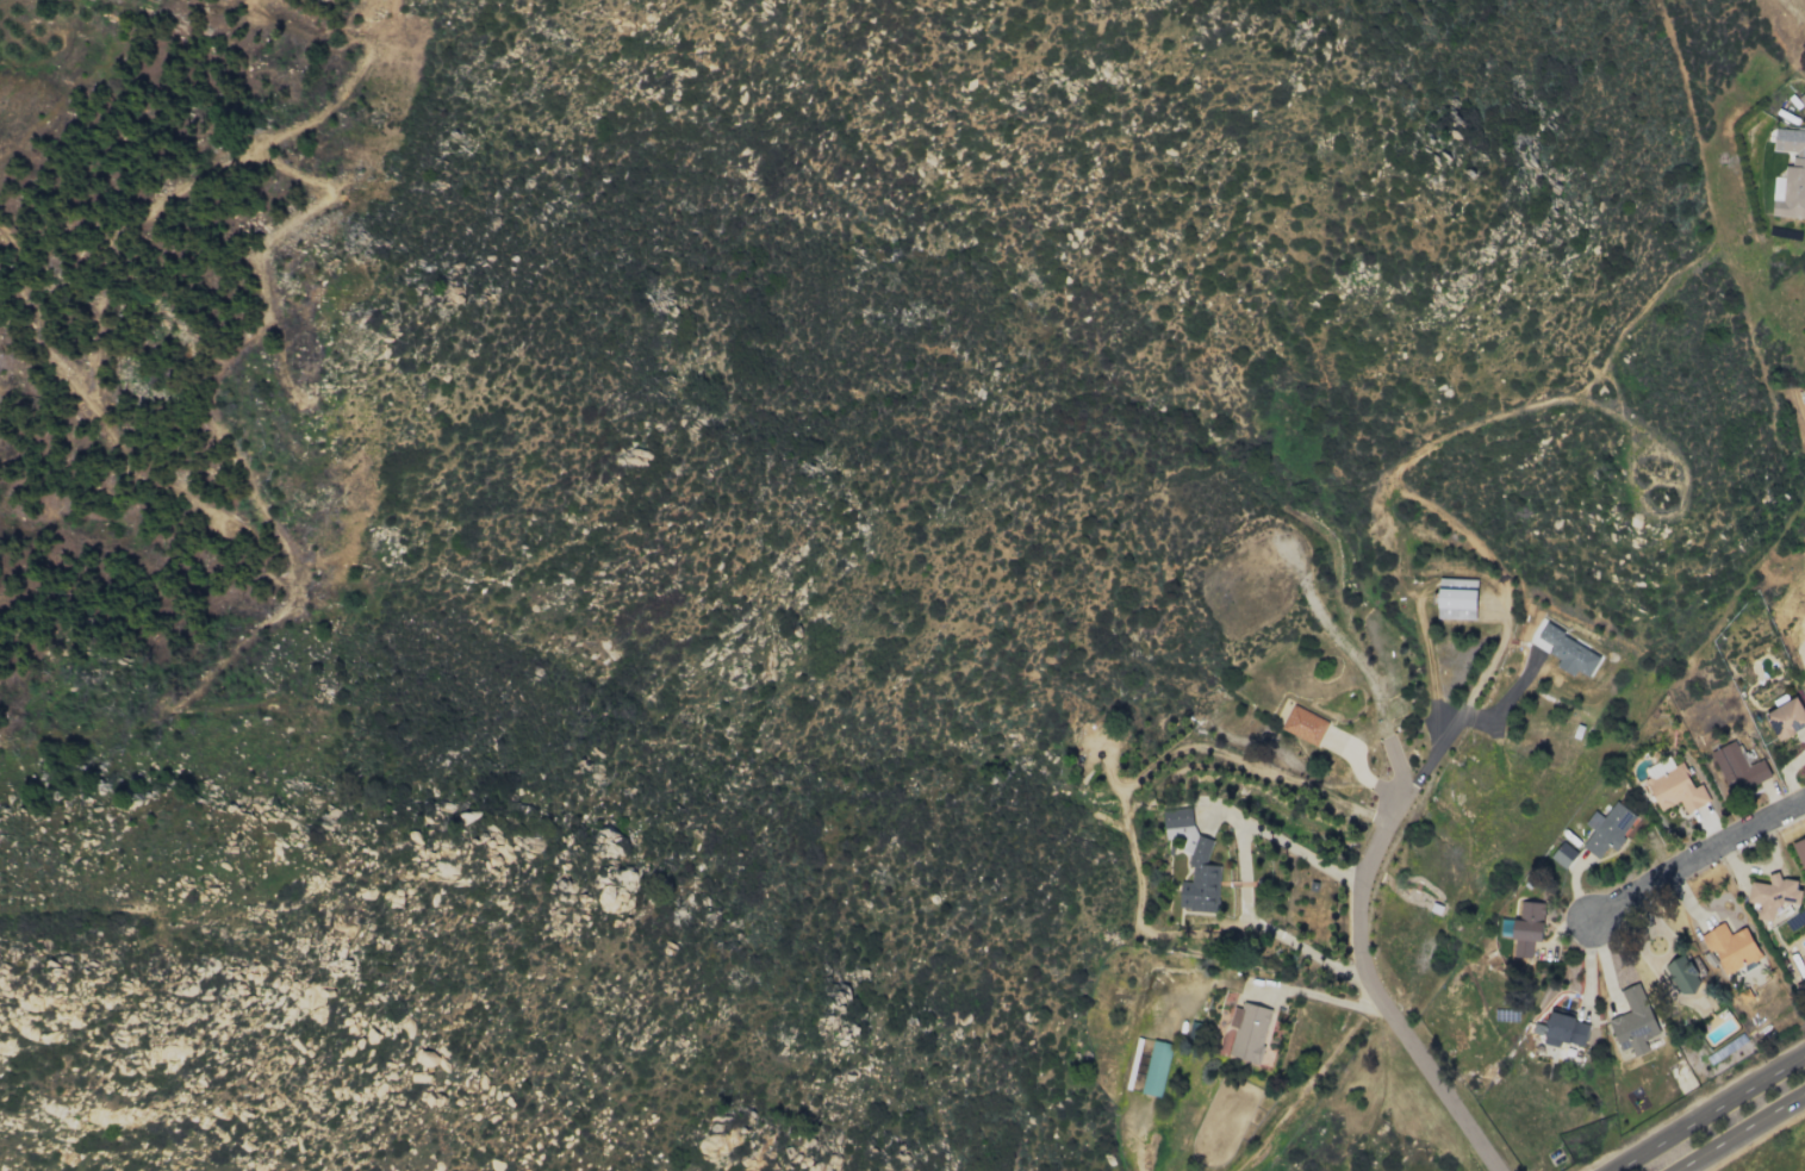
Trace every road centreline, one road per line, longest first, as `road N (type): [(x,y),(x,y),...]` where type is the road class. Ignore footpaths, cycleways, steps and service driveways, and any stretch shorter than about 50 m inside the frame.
road 1 (residential): [(1804,801),(1593,920)]
road 2 (secondary): [(1804,1054),(1610,1170)]
road 3 (secondary): [(1672,1170),(1804,1094)]

